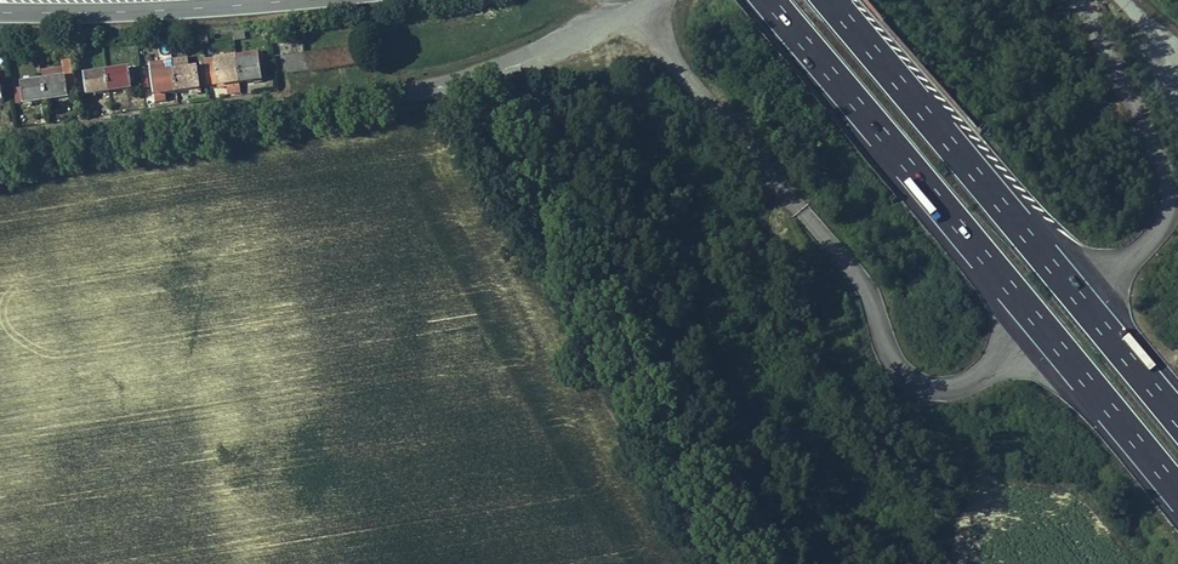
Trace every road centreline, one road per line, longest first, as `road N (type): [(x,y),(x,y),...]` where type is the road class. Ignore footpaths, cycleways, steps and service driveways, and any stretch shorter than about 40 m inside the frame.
road 1 (unclassified): [(0,157),(460,80),(627,25),(662,0)]
road 2 (motorway): [(768,0),(1177,493)]
road 3 (motorway): [(1177,422),(828,0)]
road 4 (primary): [(0,13),(248,0)]

